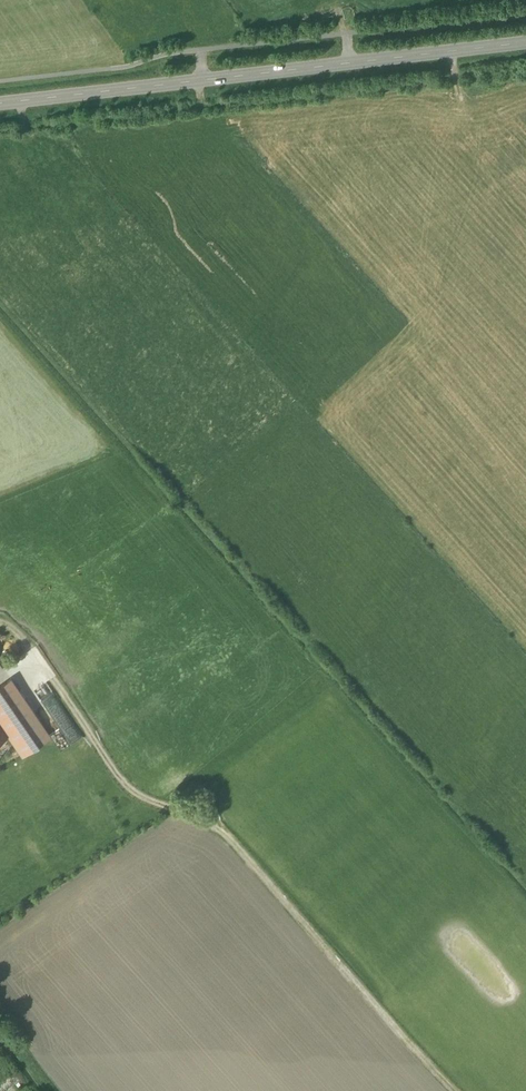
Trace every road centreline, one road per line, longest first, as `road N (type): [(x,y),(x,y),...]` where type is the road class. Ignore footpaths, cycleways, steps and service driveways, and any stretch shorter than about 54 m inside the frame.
road 1 (track): [(459,1090),(235,843),(124,783),(16,636),(0,626)]
road 2 (tertiary): [(0,103),(525,41)]

